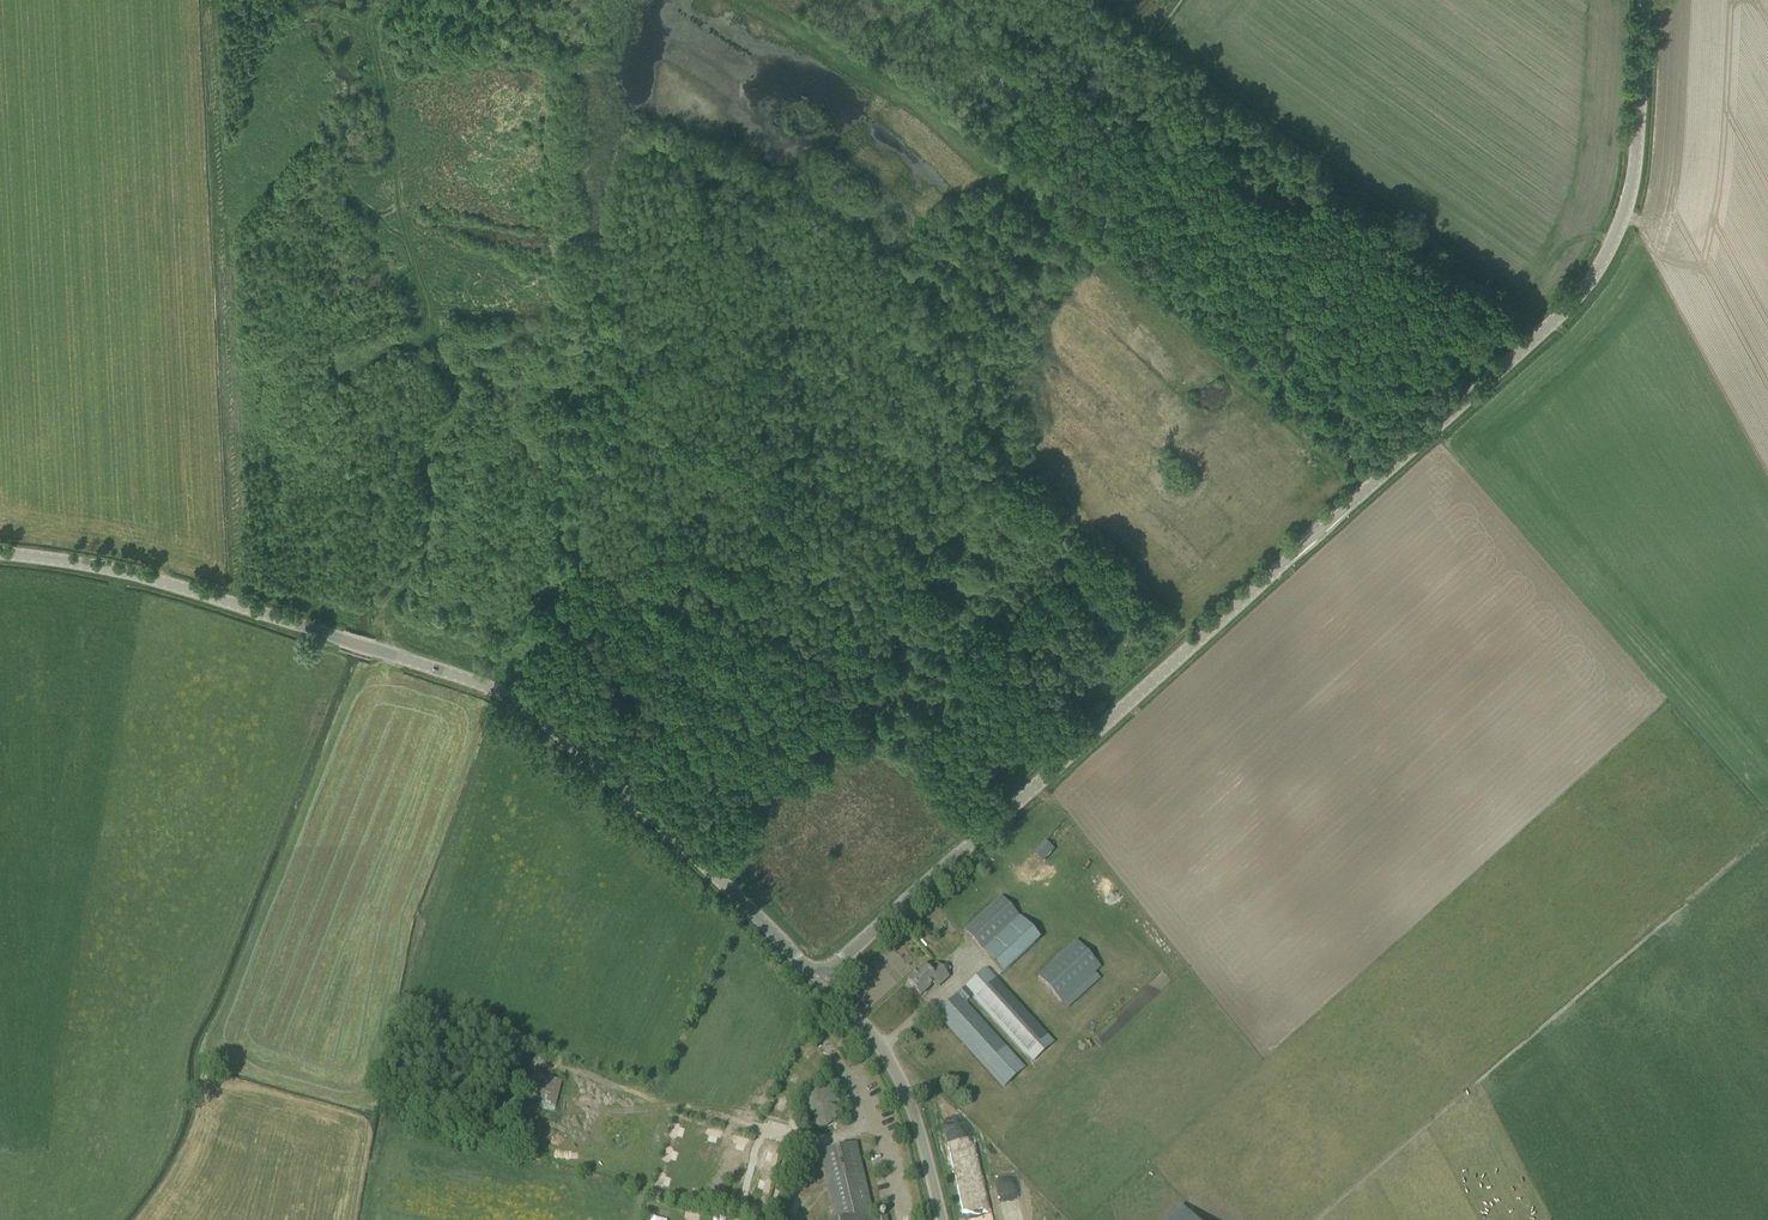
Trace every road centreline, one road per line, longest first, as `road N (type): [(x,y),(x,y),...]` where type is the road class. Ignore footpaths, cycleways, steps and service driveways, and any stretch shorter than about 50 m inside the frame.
road 1 (unclassified): [(820,981),(1590,283),(1628,204),(1640,145),(1647,0)]
road 2 (unclassified): [(820,981),(561,734),(512,701),(463,676),(159,579),(0,551)]
road 3 (unclassified): [(943,1219),(908,1085),(820,981)]

